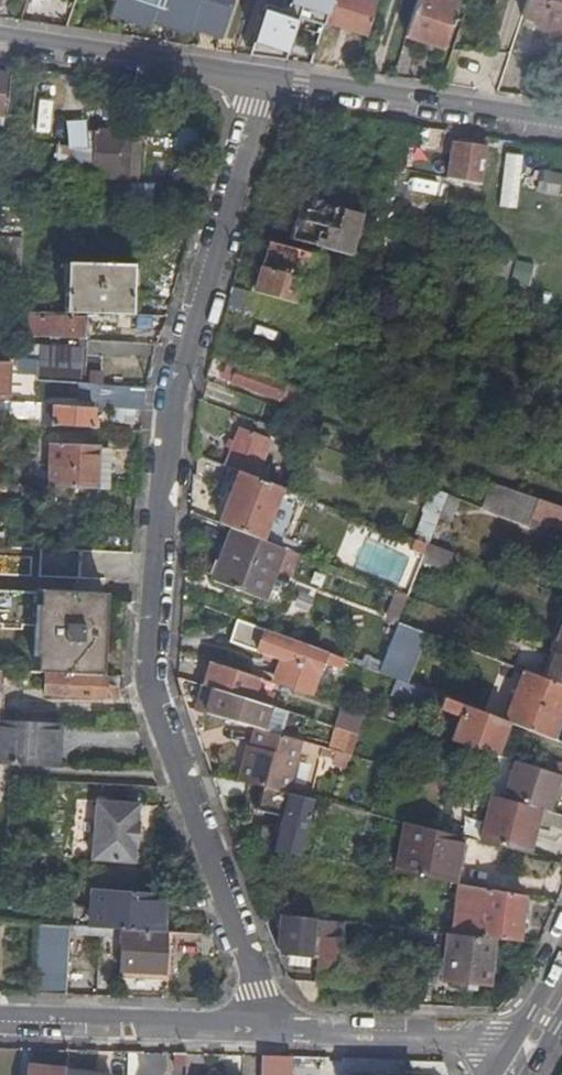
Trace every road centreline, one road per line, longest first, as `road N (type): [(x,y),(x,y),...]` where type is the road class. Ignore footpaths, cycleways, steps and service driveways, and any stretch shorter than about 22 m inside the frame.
road 1 (residential): [(262,1030),(261,987),(145,688),(177,386),(251,83)]
road 2 (unclassified): [(251,83),(561,125)]
road 3 (residential): [(535,1042),(262,1030)]
road 4 (residential): [(262,1030),(0,1022)]
road 5 (unclassified): [(0,45),(251,83)]

